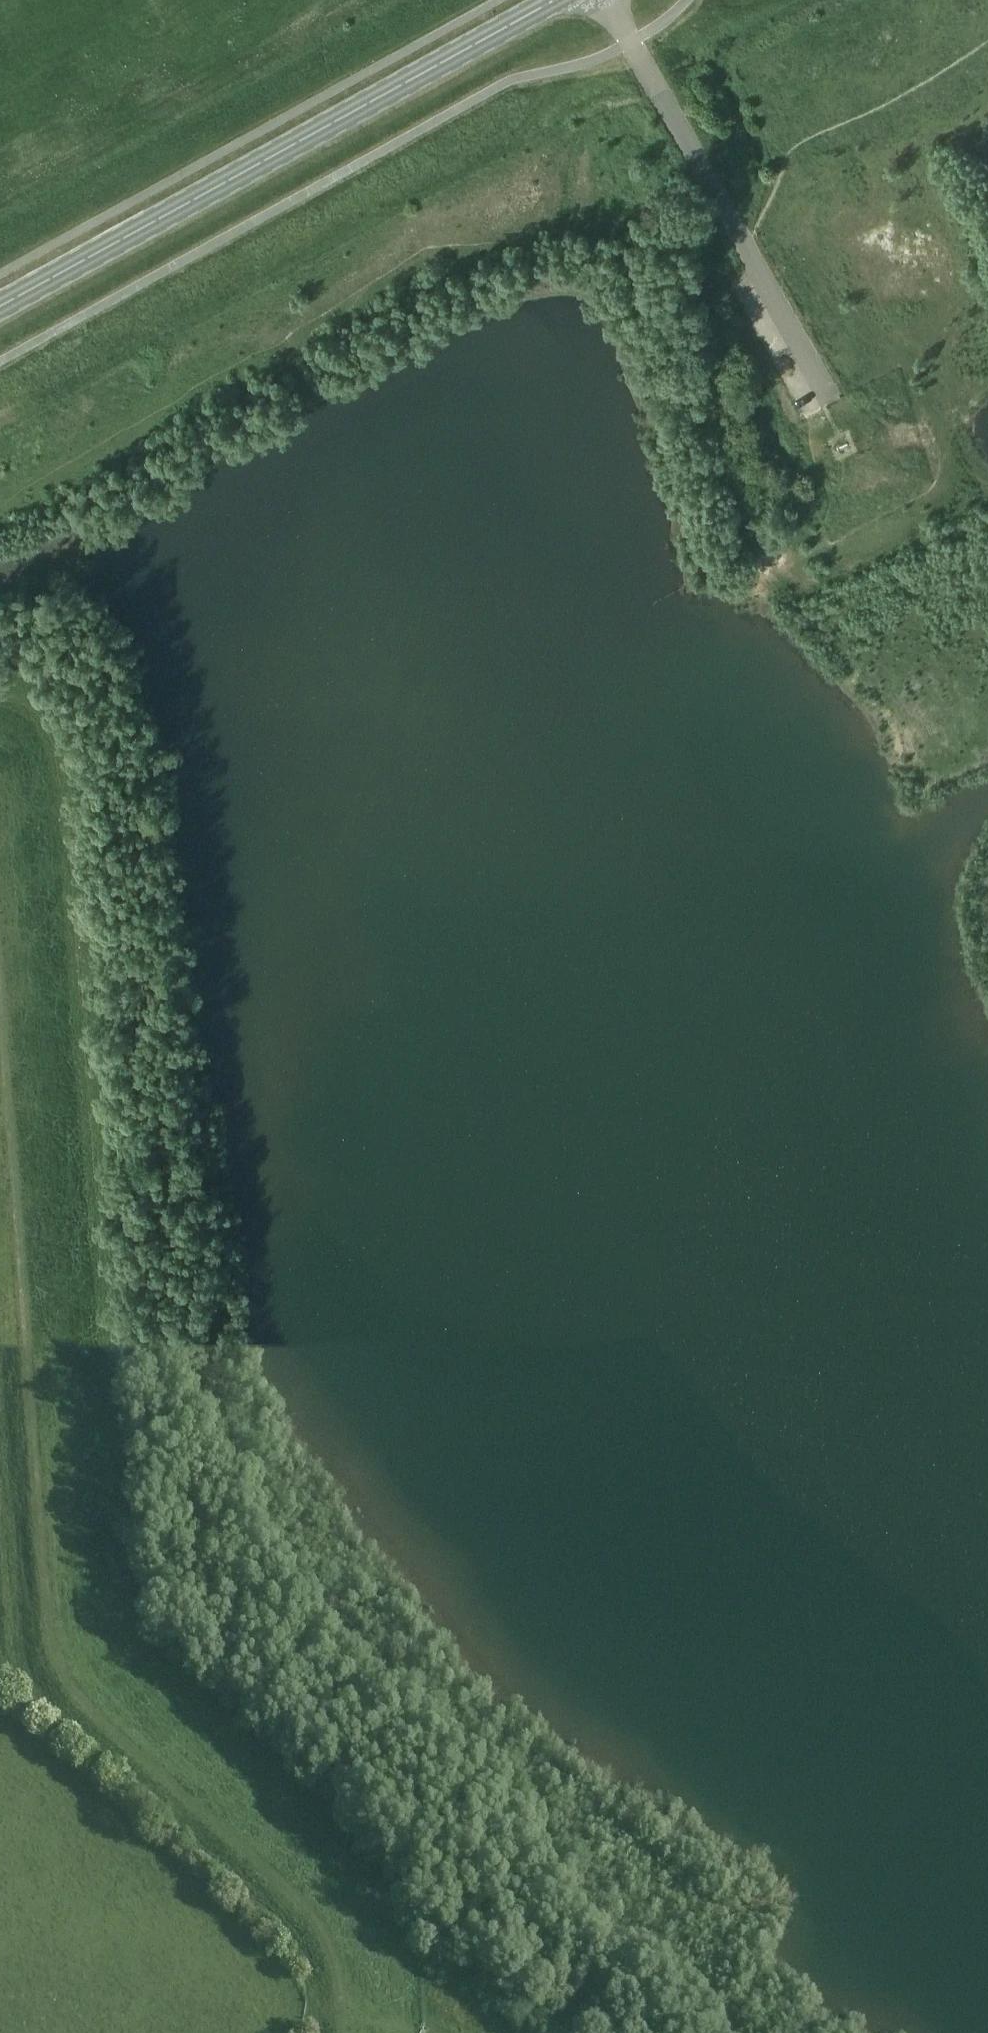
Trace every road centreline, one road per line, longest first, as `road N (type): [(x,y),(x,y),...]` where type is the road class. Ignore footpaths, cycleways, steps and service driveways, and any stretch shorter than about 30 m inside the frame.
road 1 (primary): [(0,302),(554,0)]
road 2 (unclassified): [(613,0),(822,389)]

